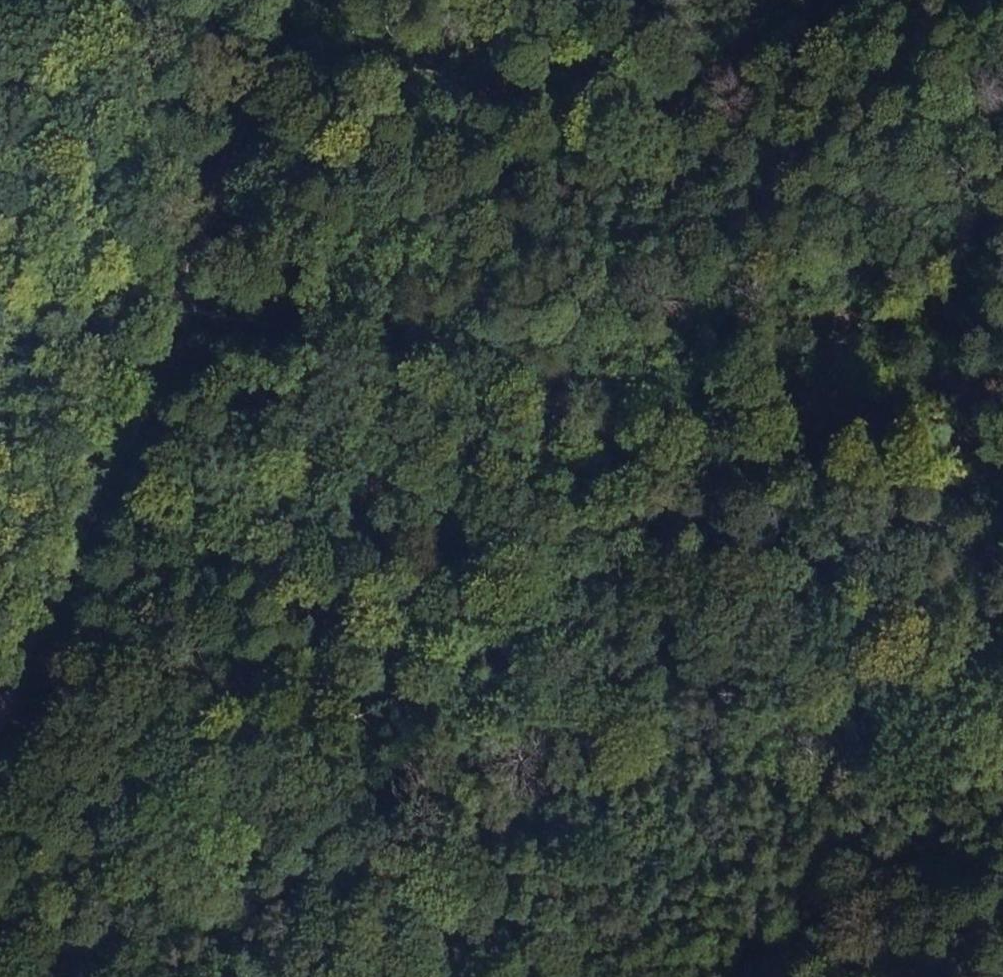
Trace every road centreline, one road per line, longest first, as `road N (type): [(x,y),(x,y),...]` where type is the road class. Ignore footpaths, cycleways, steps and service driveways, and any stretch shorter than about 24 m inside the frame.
road 1 (track): [(301,0),(195,282),(0,739)]

